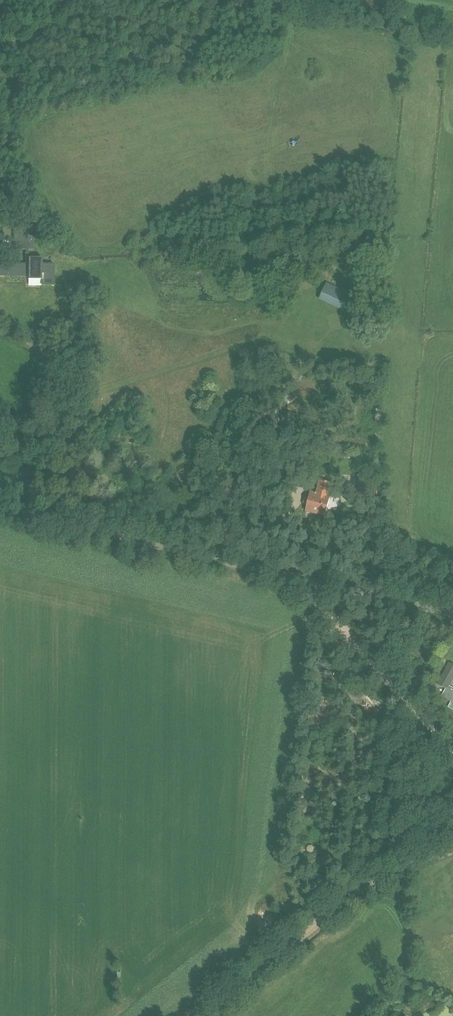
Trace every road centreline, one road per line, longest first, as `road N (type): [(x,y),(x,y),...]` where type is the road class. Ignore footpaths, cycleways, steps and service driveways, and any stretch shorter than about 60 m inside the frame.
road 1 (unclassified): [(452,614),(0,508)]
road 2 (track): [(202,1015),(373,877),(452,846)]
road 3 (track): [(299,579),(452,750)]

